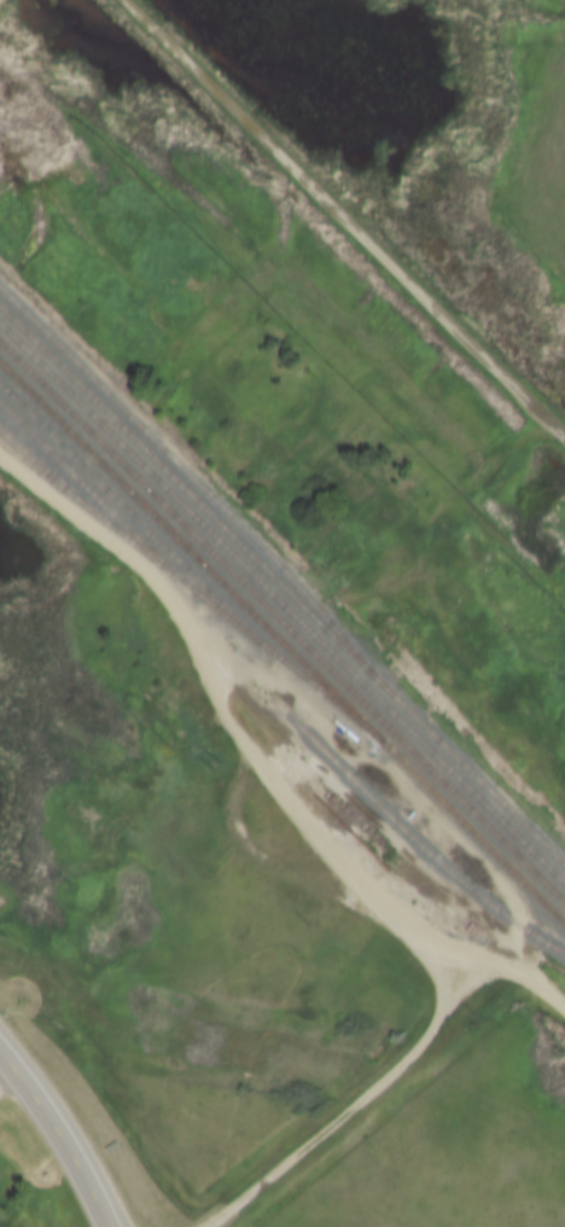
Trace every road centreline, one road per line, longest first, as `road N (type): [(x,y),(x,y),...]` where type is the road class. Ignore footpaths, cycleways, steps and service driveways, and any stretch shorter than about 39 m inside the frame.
road 1 (track): [(564,440),(123,0)]
road 2 (trunk): [(118,1226),(92,1174),(0,1042)]

